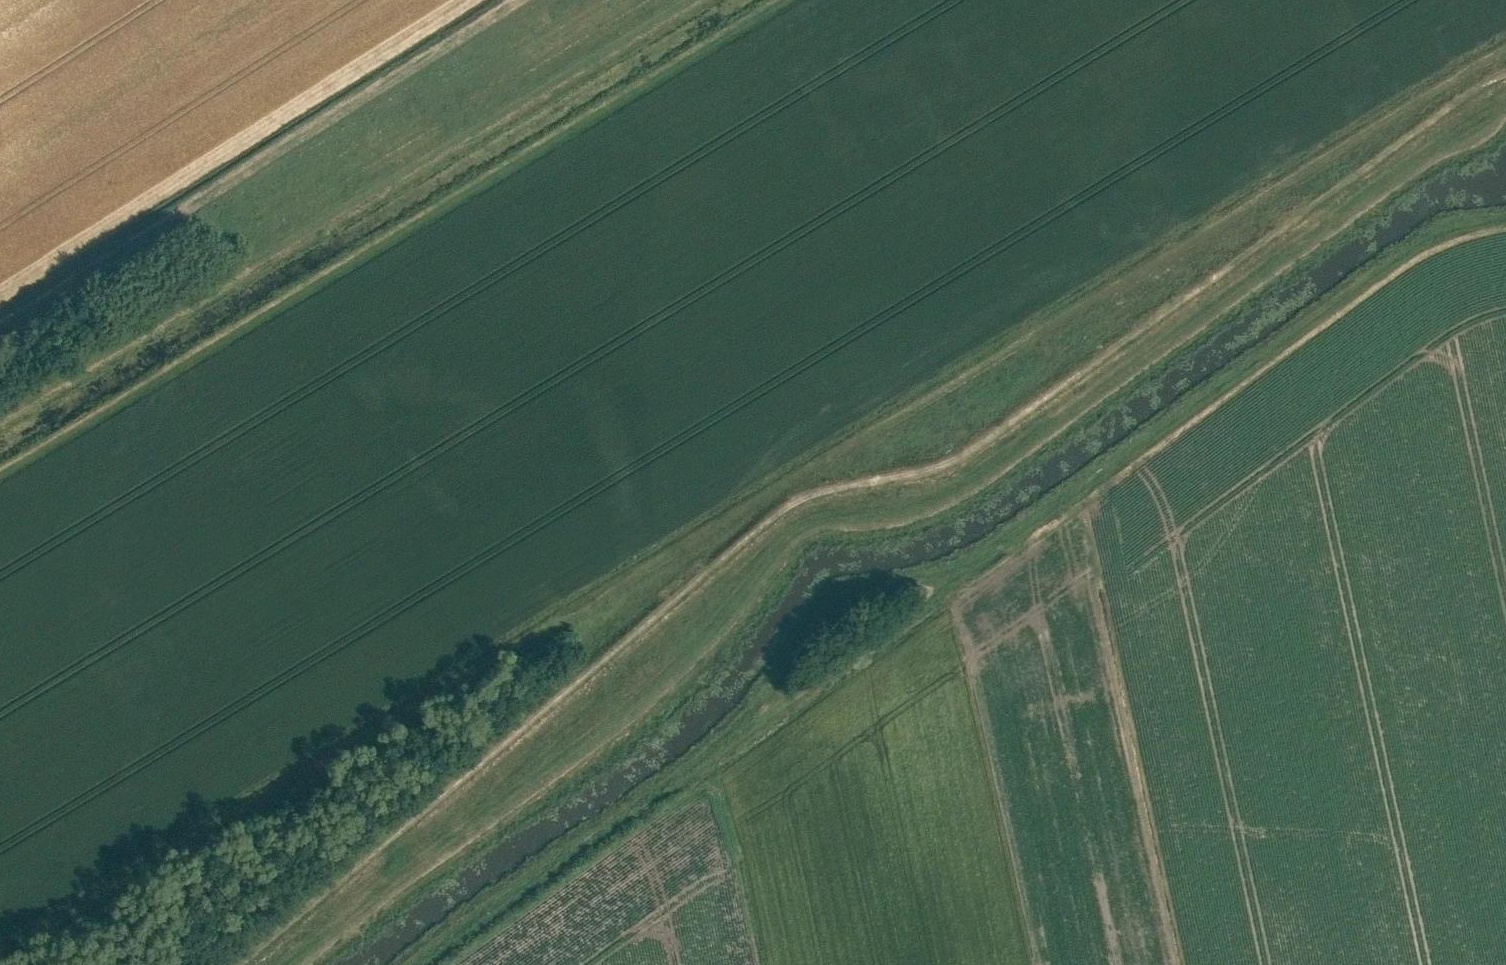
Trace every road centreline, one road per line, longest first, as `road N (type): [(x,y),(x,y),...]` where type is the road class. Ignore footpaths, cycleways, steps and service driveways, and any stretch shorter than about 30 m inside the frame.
road 1 (track): [(694,0),(0,419)]

